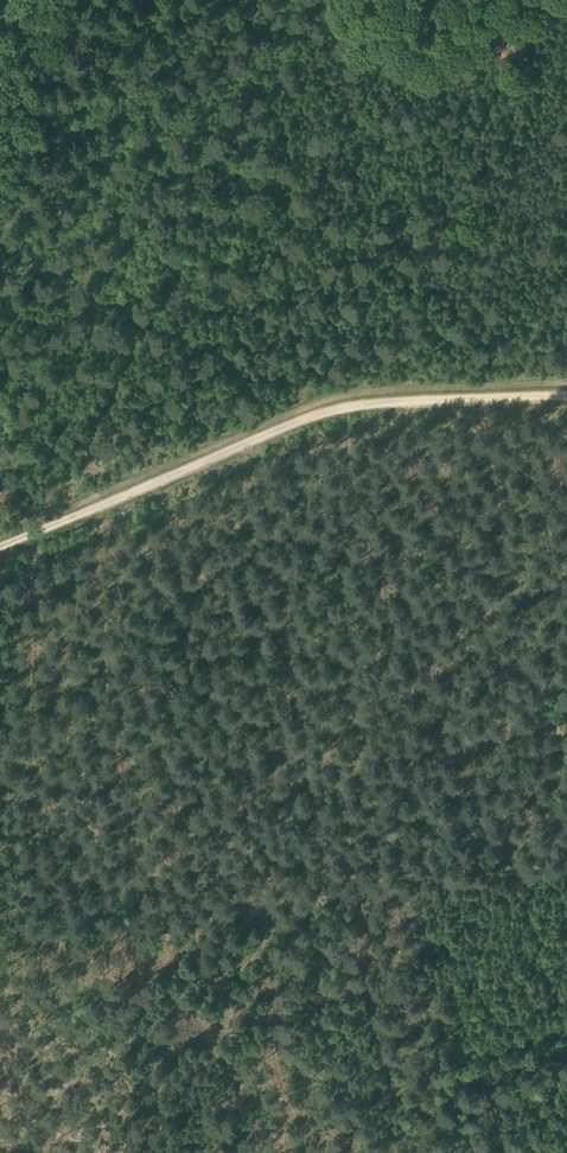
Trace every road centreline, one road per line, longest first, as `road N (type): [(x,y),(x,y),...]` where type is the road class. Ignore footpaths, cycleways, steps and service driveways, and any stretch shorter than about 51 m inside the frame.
road 1 (track): [(566,389),(320,399),(0,538)]

